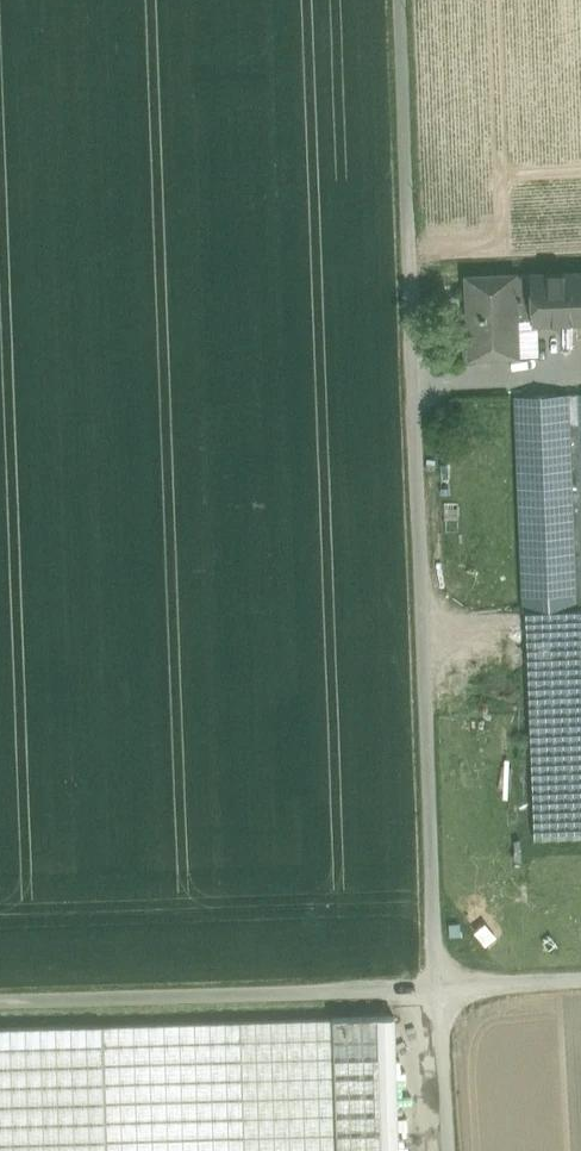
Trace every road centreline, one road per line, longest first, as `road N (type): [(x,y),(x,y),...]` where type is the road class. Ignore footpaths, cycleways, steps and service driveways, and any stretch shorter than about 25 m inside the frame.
road 1 (unclassified): [(402,0),(435,989)]
road 2 (unclassified): [(435,989),(0,1002)]
road 3 (unclassified): [(435,989),(447,1150)]
road 4 (unclassified): [(580,981),(435,989)]

